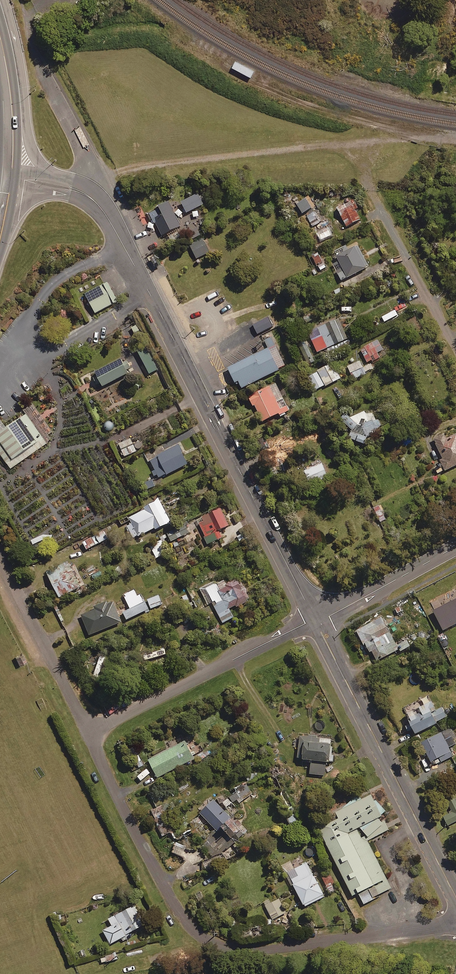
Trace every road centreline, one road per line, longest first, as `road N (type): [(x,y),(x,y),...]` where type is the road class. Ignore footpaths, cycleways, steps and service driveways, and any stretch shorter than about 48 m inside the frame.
road 1 (residential): [(88,733),(166,893),(206,940),(264,950),(455,922)]
road 2 (secondary): [(315,620),(118,235),(84,193)]
road 3 (track): [(84,193),(141,166),(388,139),(455,141)]
road 4 (secondary): [(455,898),(315,620)]
road 5 (residential): [(88,733),(315,620)]
road 6 (residential): [(0,555),(88,733)]
road 7 (residential): [(374,196),(455,349)]
road 8 (unclassified): [(315,620),(455,546)]
road 9 (trunk): [(8,178),(0,37)]
road 10 (unclassified): [(43,73),(86,160),(84,193)]

